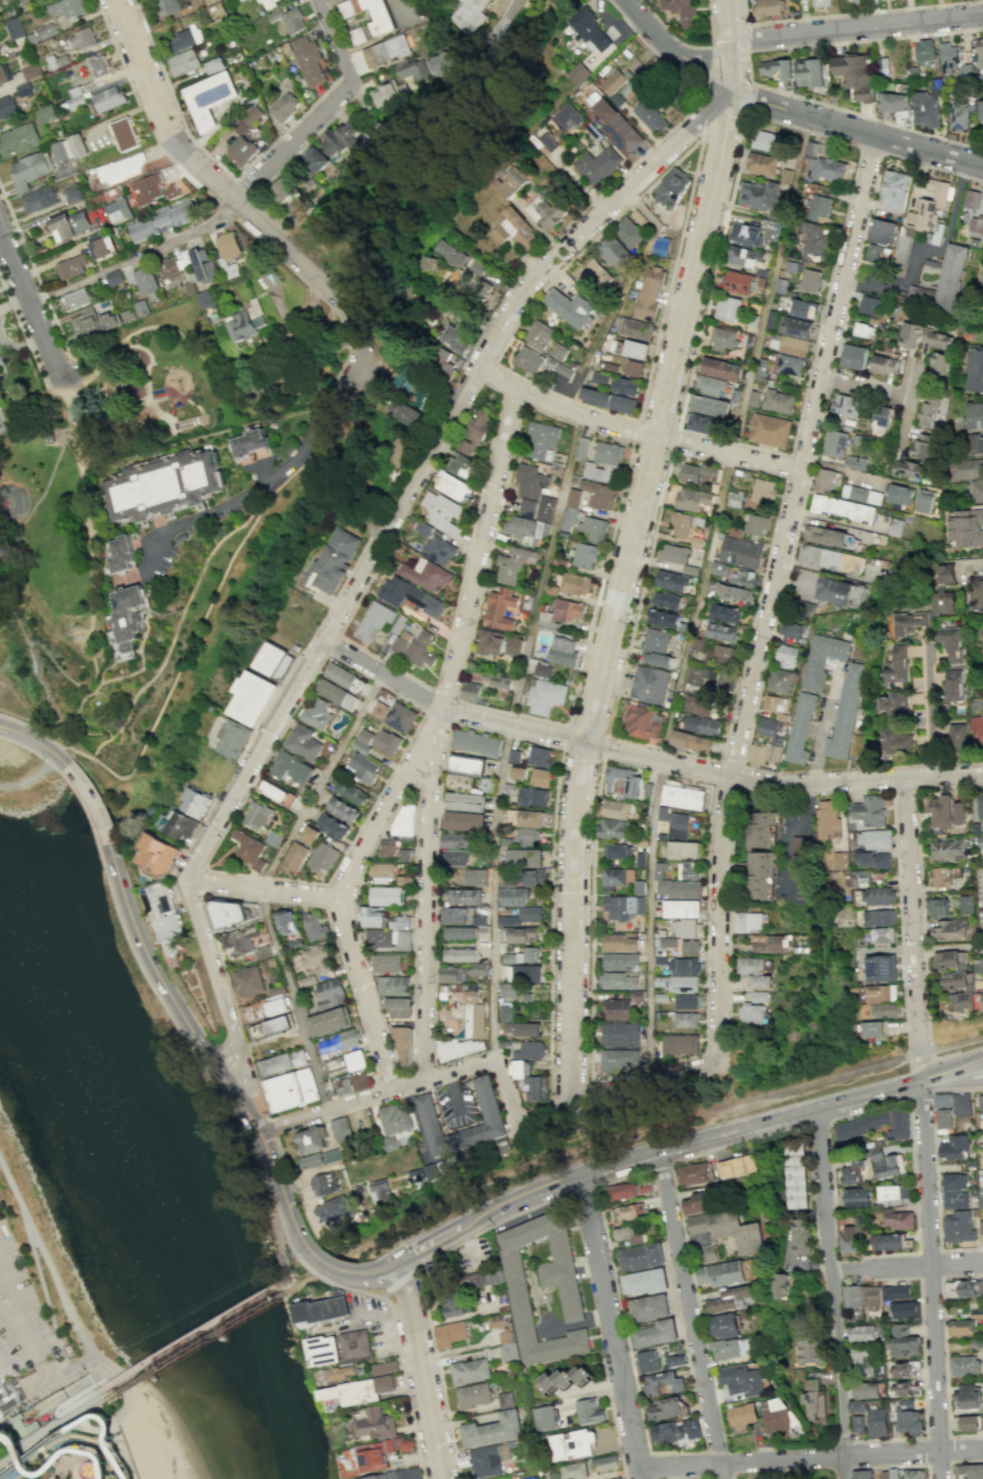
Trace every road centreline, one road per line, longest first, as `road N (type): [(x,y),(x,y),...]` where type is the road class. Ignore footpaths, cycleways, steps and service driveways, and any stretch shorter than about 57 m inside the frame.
road 1 (residential): [(718,1063),(729,776),(876,136)]
road 2 (residential): [(587,742),(733,85)]
road 3 (secondary): [(400,1259),(480,1214),(583,1172),(935,1075)]
road 4 (residential): [(381,543),(188,878),(236,1053)]
road 5 (residential): [(260,1135),(494,1058),(517,1124),(718,1063)]
road 6 (residential): [(343,395),(357,348),(340,306),(172,139),(116,0)]
road 7 (tertiary): [(982,166),(808,117),(733,85),(683,60),(623,0)]
road 8 (residential): [(436,724),(334,898),(394,1089)]
road 9 (residential): [(587,742),(770,785),(982,773)]
road 10 (residential): [(733,85),(540,270),(479,367)]
road 11 (residential): [(819,1107),(842,1478)]
road 12 (residential): [(569,1105),(573,877),(587,742)]
road 13 (residential): [(425,1079),(436,724)]
road 14 (residential): [(436,724),(517,388)]
road 15 (residential): [(641,1465),(982,1448)]
road 16 (residential): [(479,367),(580,415),(801,469)]
road 17 (residential): [(722,1463),(660,1151)]
road 18 (residential): [(644,1478),(583,1172)]
road 19 (secondary): [(116,868),(151,962),(260,1135)]
road 20 (residential): [(324,639),(443,708),(587,742)]
road 21 (residential): [(920,1052),(906,778)]
road 22 (residential): [(730,39),(982,15)]
road 23 (residential): [(30,303),(226,215),(235,201)]
road 24 (residential): [(400,1259),(444,1478)]
road 25 (residential): [(943,1478),(931,1266)]
road 26 (residential): [(479,367),(381,543)]
road 27 (residential): [(931,1266),(921,1079)]
road 28 (residential): [(235,201),(351,81)]
road 29 (residential): [(65,377),(0,230)]
road 30 (residential): [(828,1270),(982,1263)]
road 31 (residential): [(334,898),(188,878)]

